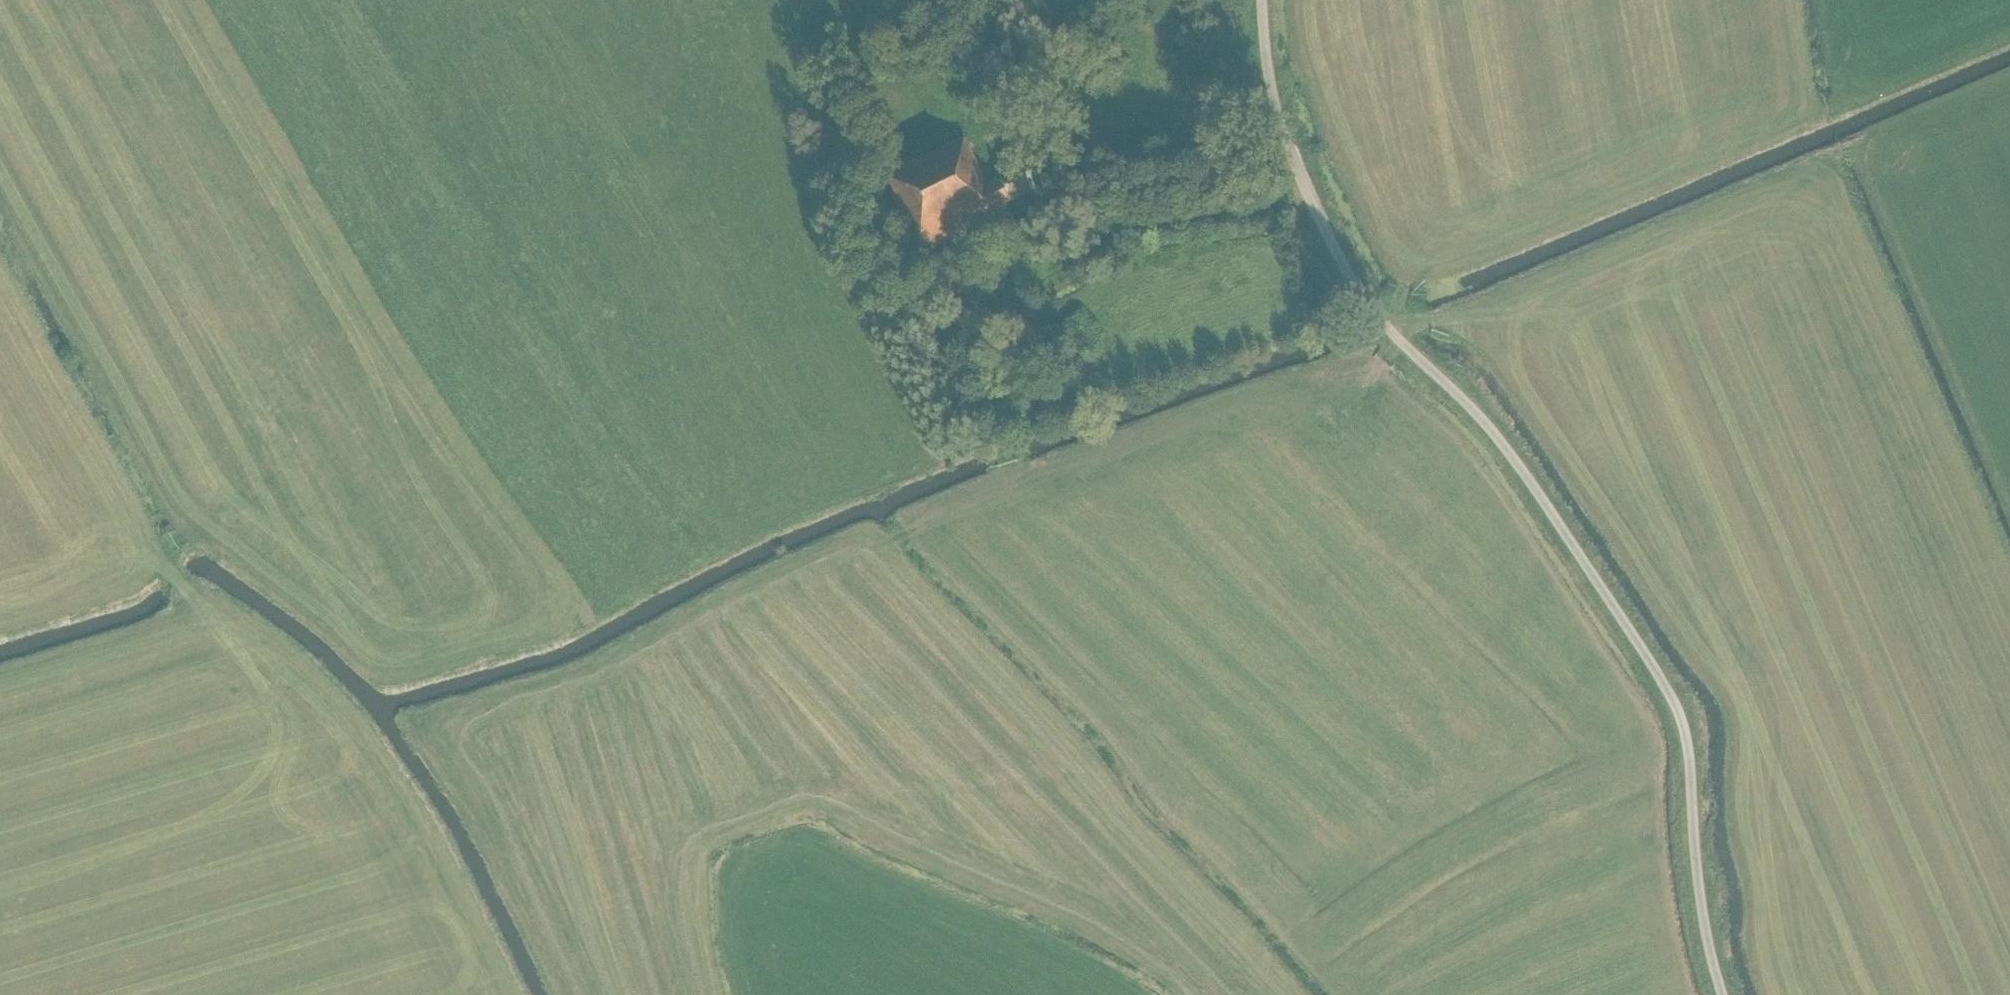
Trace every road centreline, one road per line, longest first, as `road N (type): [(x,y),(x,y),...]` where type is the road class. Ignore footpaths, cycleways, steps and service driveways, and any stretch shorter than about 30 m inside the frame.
road 1 (unclassified): [(1722,994),(1696,874),(1679,714),(1492,433),(1361,298),(1281,131),(1262,0)]

